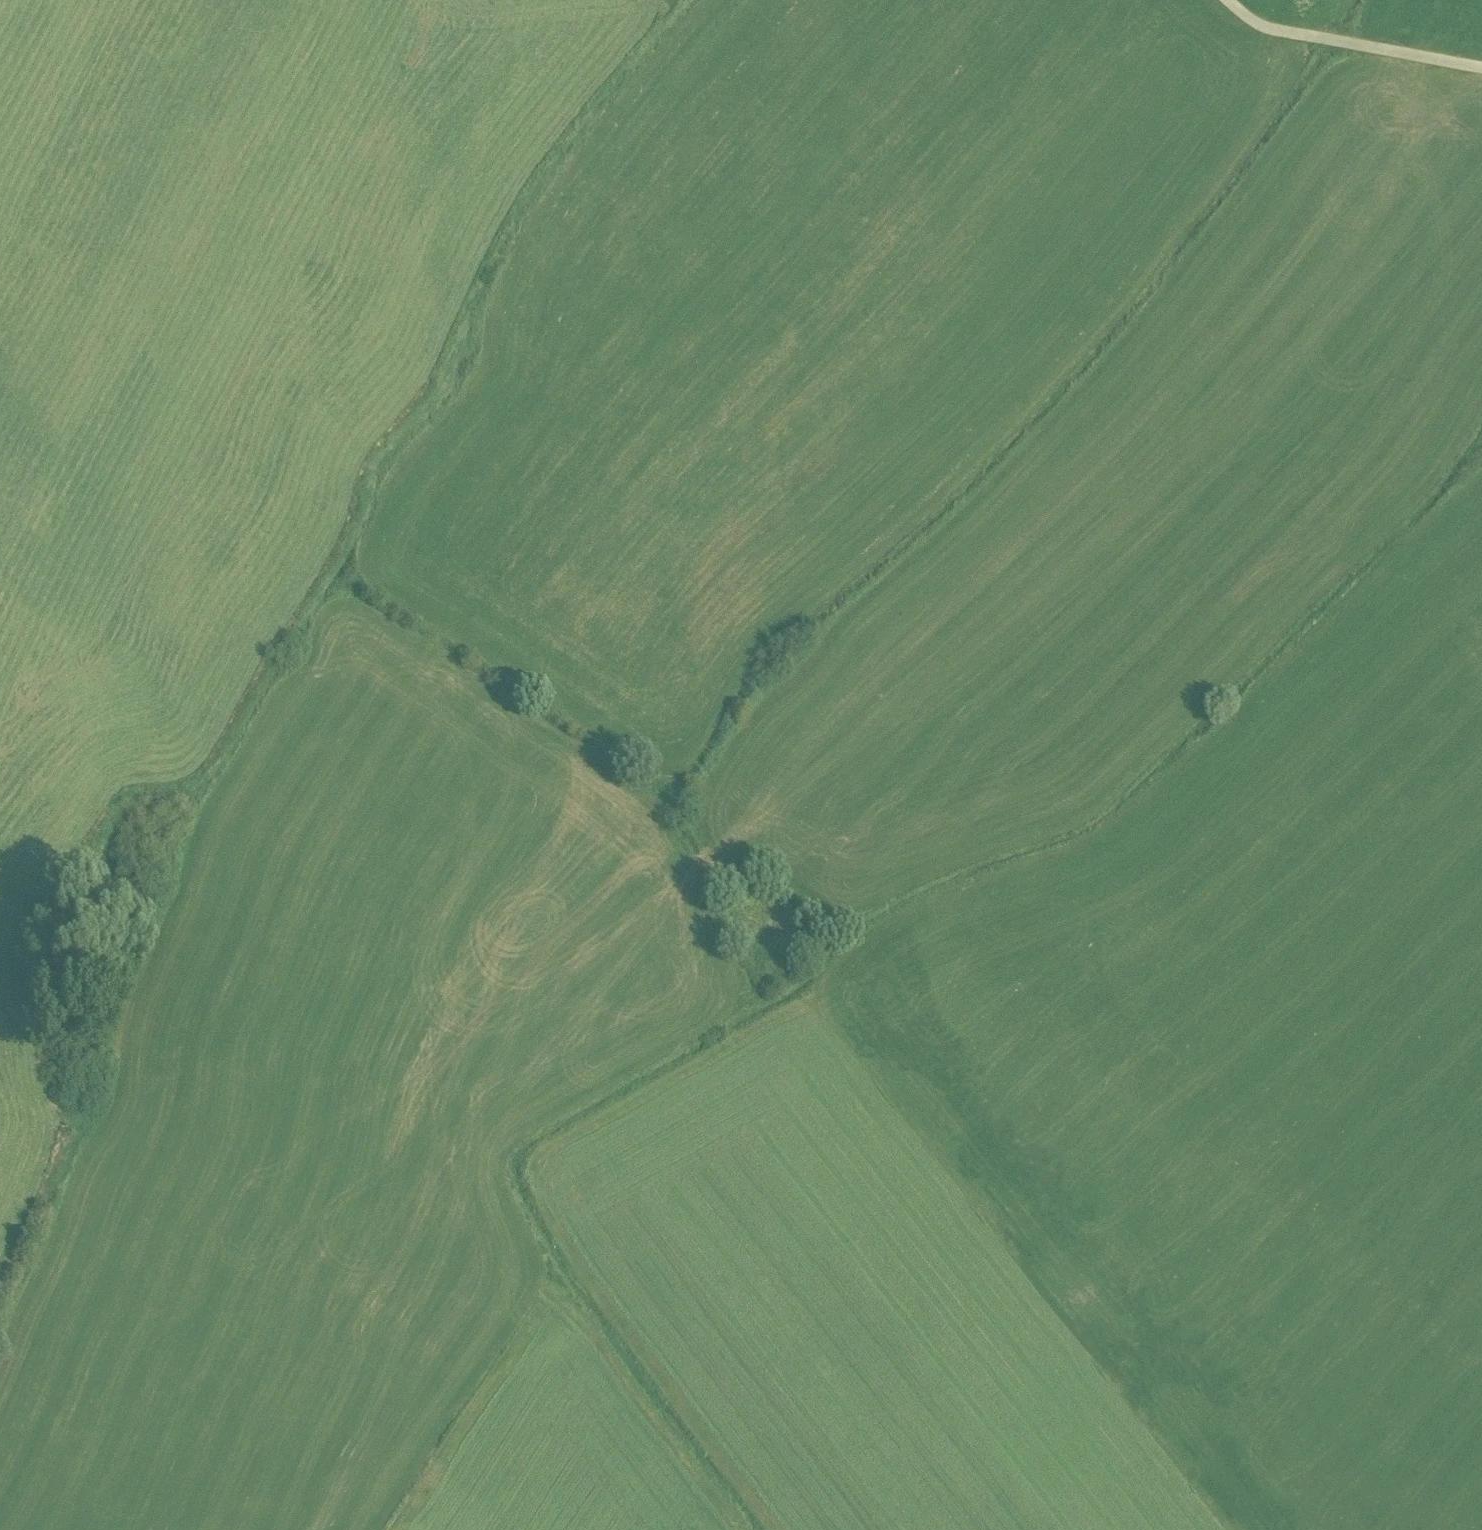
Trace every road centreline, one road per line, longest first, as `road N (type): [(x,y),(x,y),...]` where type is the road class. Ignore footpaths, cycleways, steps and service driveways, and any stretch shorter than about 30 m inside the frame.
road 1 (unclassified): [(1481,73),(1254,37),(1212,0)]

